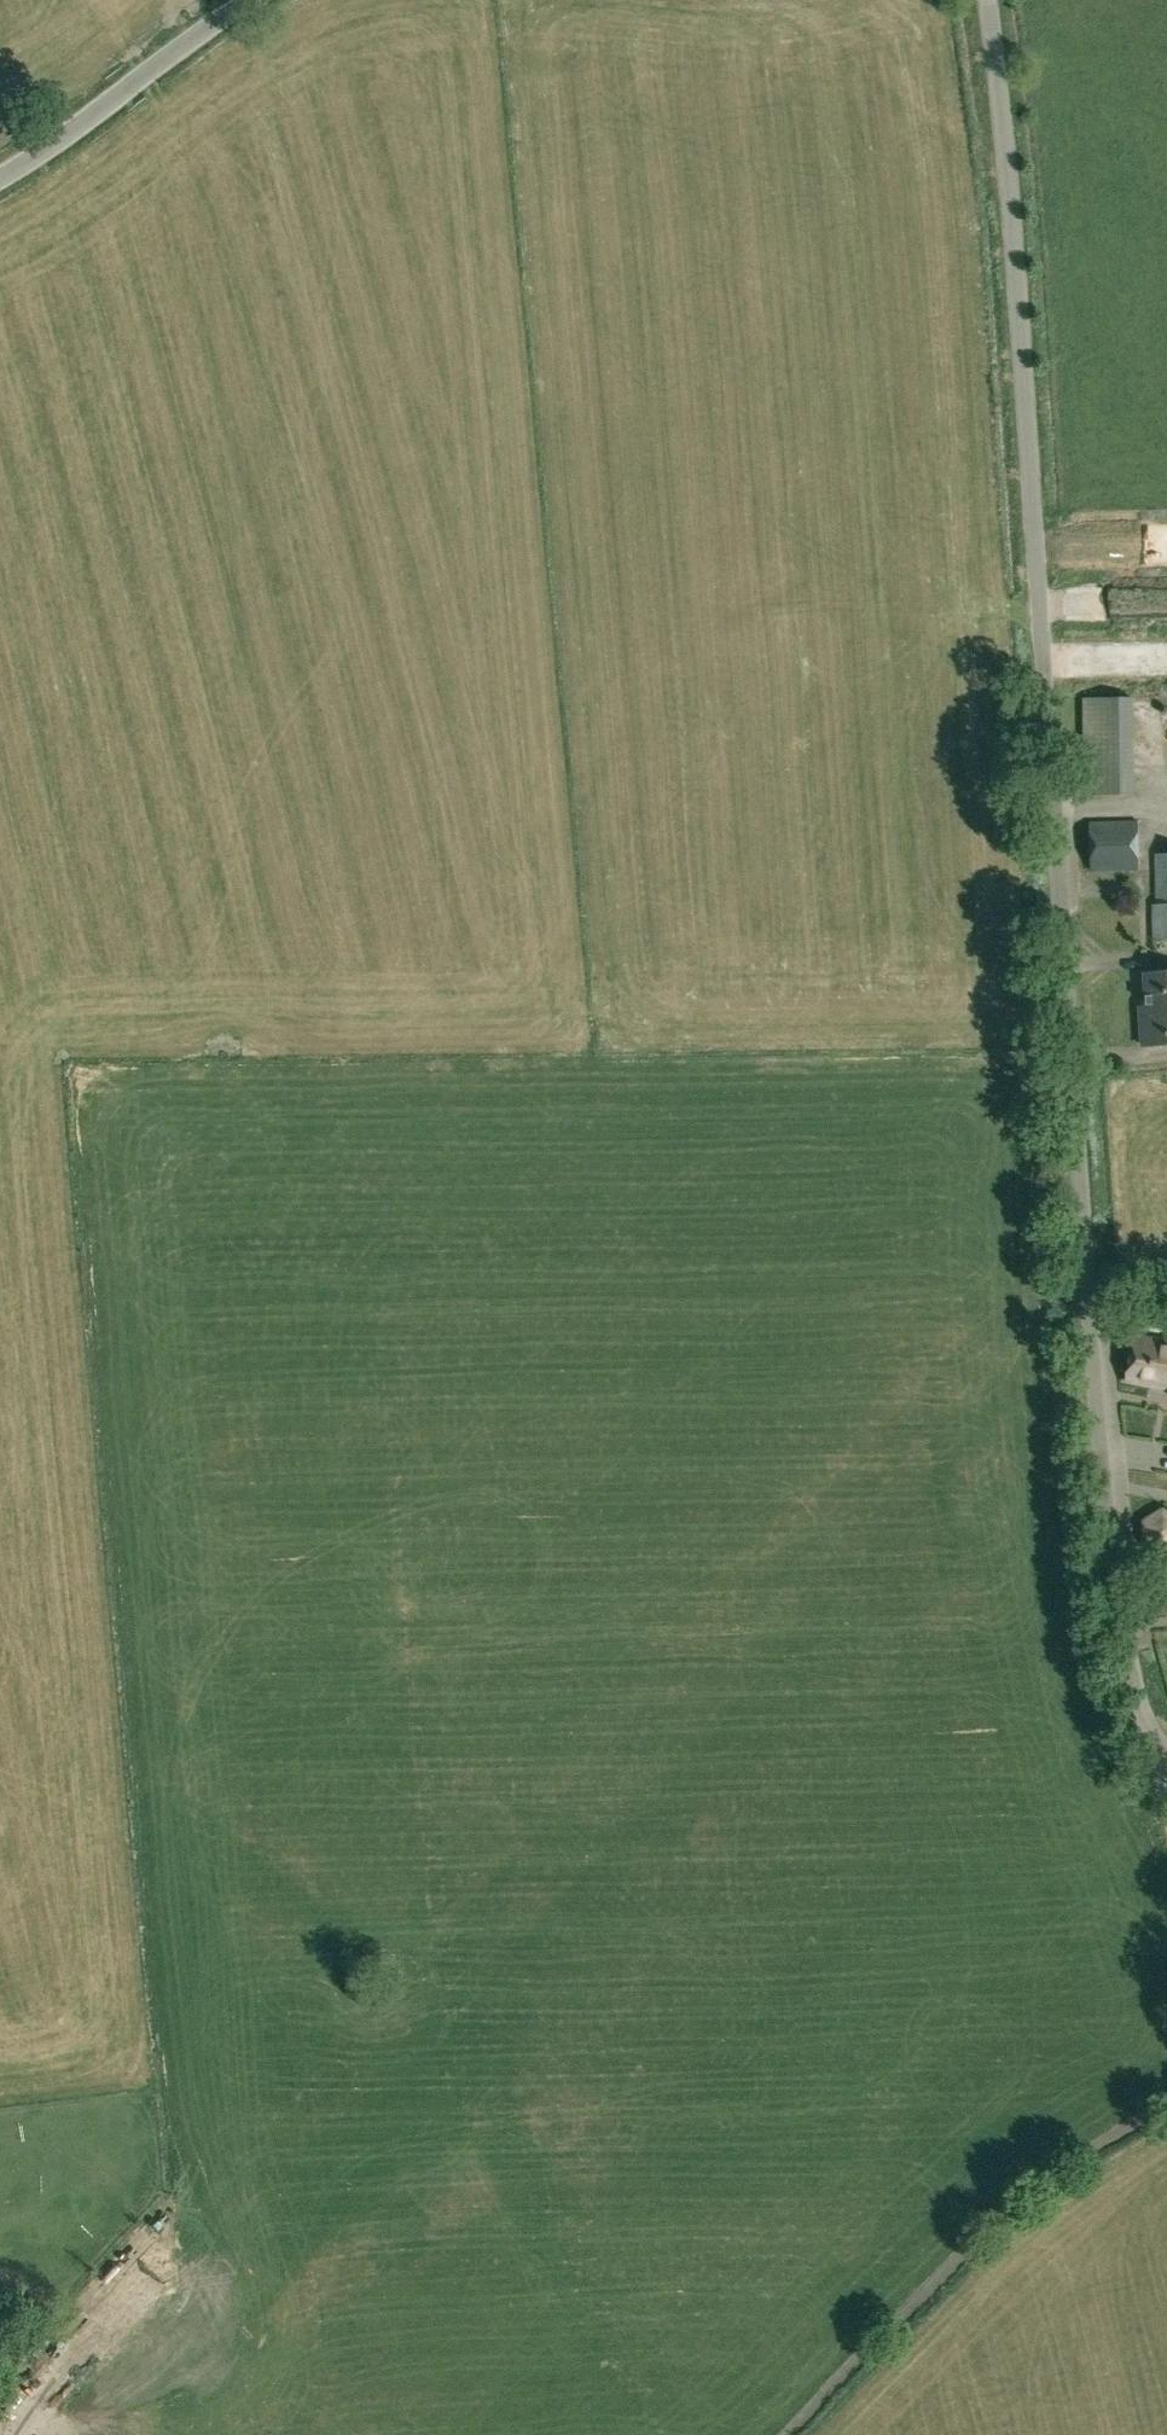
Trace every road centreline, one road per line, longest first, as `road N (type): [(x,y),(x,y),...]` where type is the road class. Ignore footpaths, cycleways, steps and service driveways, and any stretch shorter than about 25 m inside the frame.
road 1 (unclassified): [(1166,1760),(1136,1622),(1097,1329),(1014,240),(988,0)]
road 2 (unclassified): [(0,176),(247,0)]

